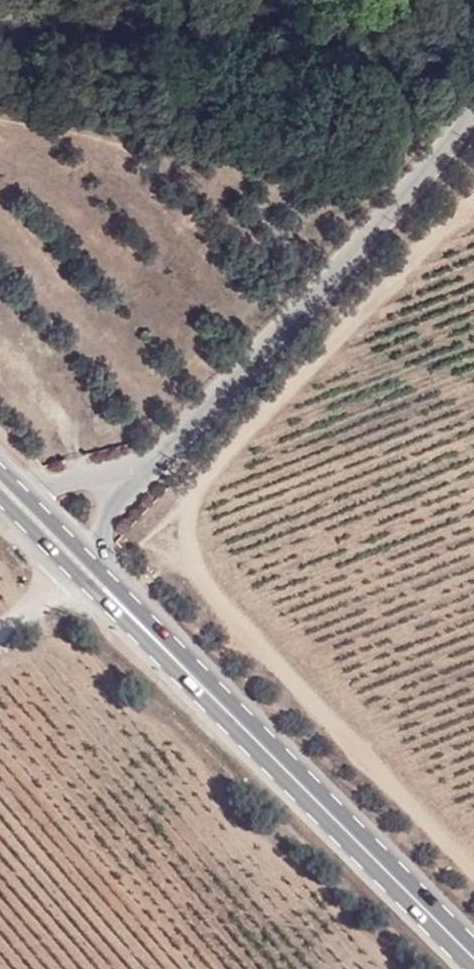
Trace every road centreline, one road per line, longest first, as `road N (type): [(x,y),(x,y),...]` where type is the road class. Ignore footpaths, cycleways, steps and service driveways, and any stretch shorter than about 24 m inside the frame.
road 1 (primary): [(101,585),(473,957)]
road 2 (residential): [(473,119),(137,469)]
road 3 (primary): [(7,488),(101,585)]
road 4 (residential): [(137,469),(7,488)]
road 5 (residential): [(101,585),(111,519),(137,469)]

